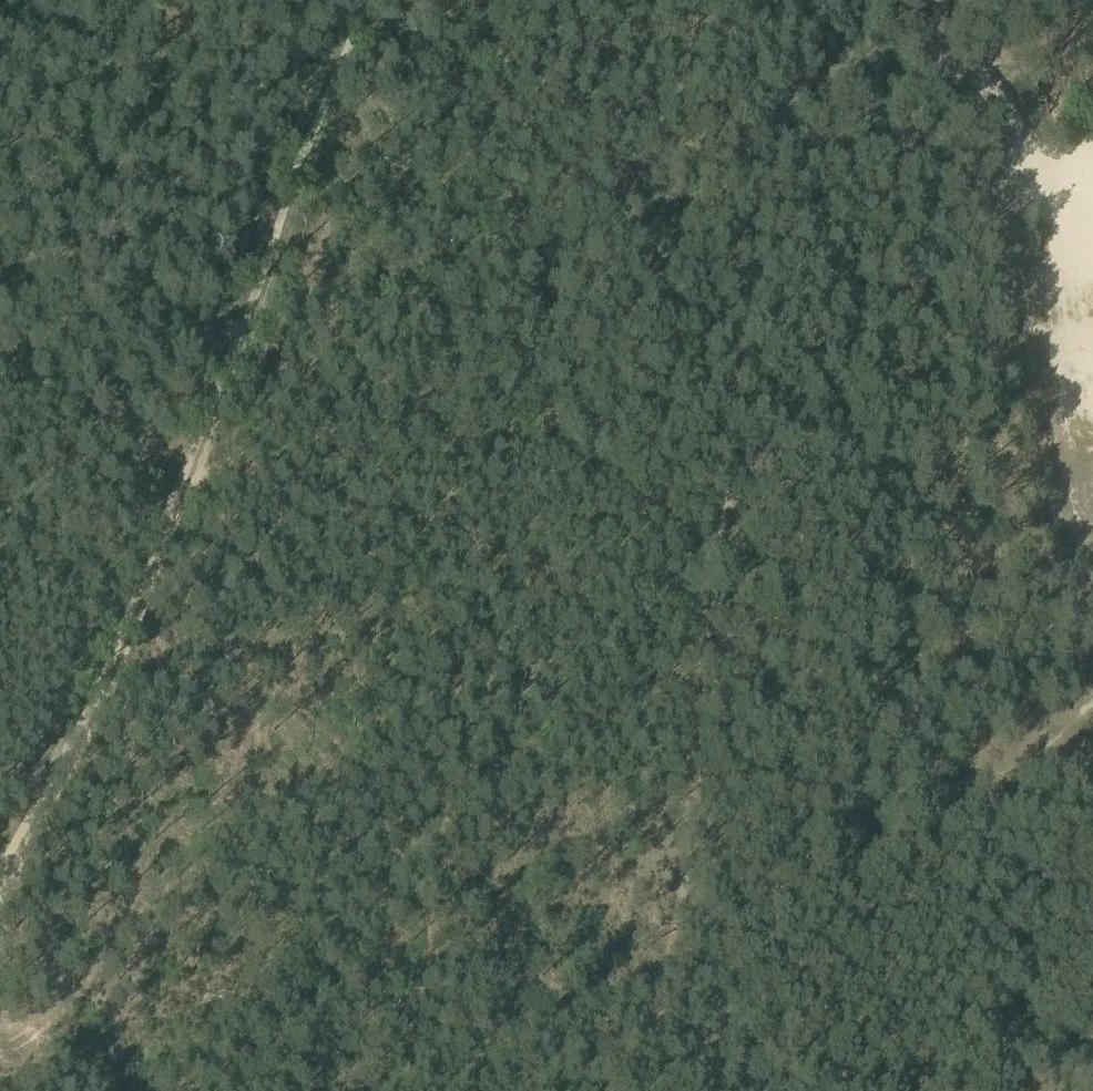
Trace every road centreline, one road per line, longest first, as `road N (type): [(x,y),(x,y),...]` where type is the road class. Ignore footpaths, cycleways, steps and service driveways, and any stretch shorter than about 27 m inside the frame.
road 1 (track): [(0,921),(201,474),(386,0)]

